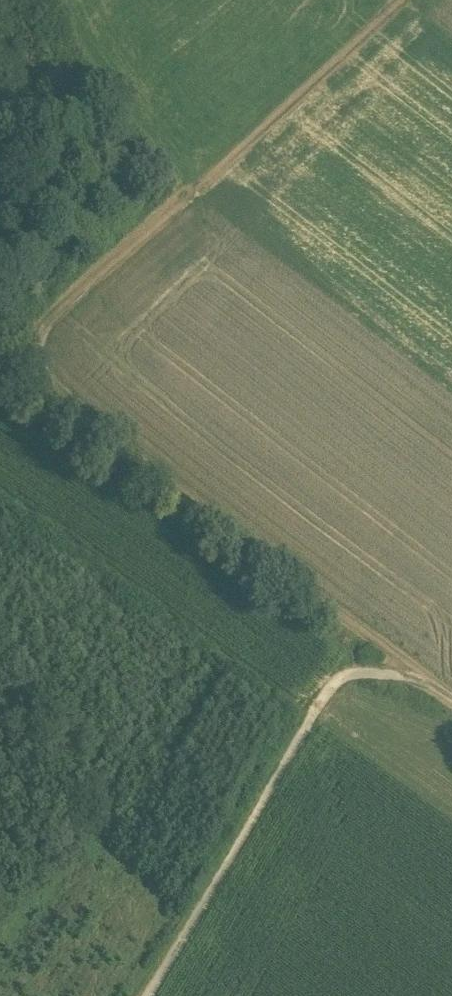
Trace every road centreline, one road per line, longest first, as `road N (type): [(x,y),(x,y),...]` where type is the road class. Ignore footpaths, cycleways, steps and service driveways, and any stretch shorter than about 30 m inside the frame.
road 1 (track): [(0,346),(451,697)]
road 2 (track): [(34,372),(400,0)]
road 3 (track): [(431,680),(369,677),(329,703),(156,995)]

